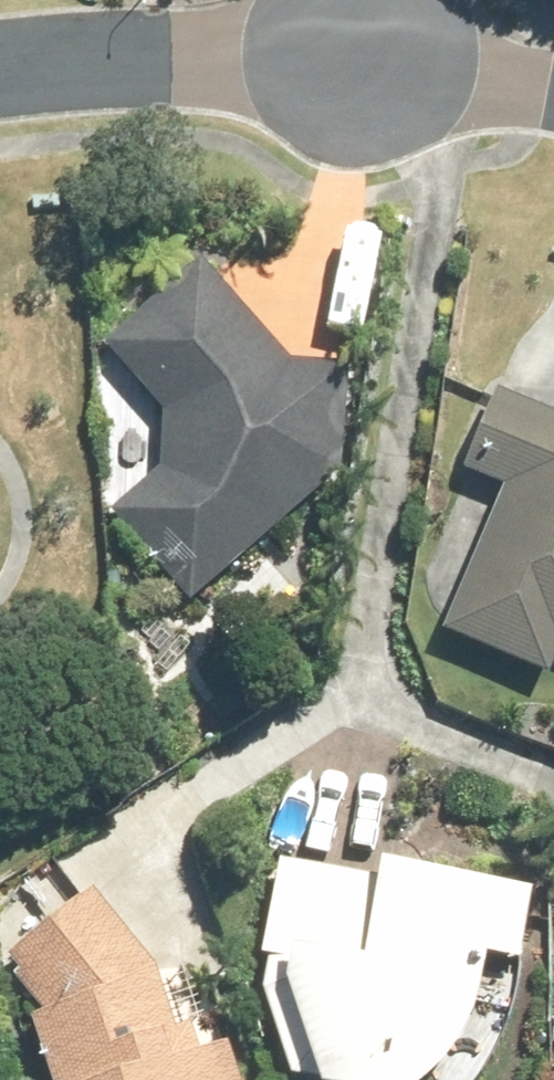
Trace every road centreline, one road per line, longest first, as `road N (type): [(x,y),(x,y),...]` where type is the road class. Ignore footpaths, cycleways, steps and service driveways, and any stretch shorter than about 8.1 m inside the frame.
road 1 (residential): [(365,57),(112,52),(0,62)]
road 2 (residential): [(553,89),(365,57)]

